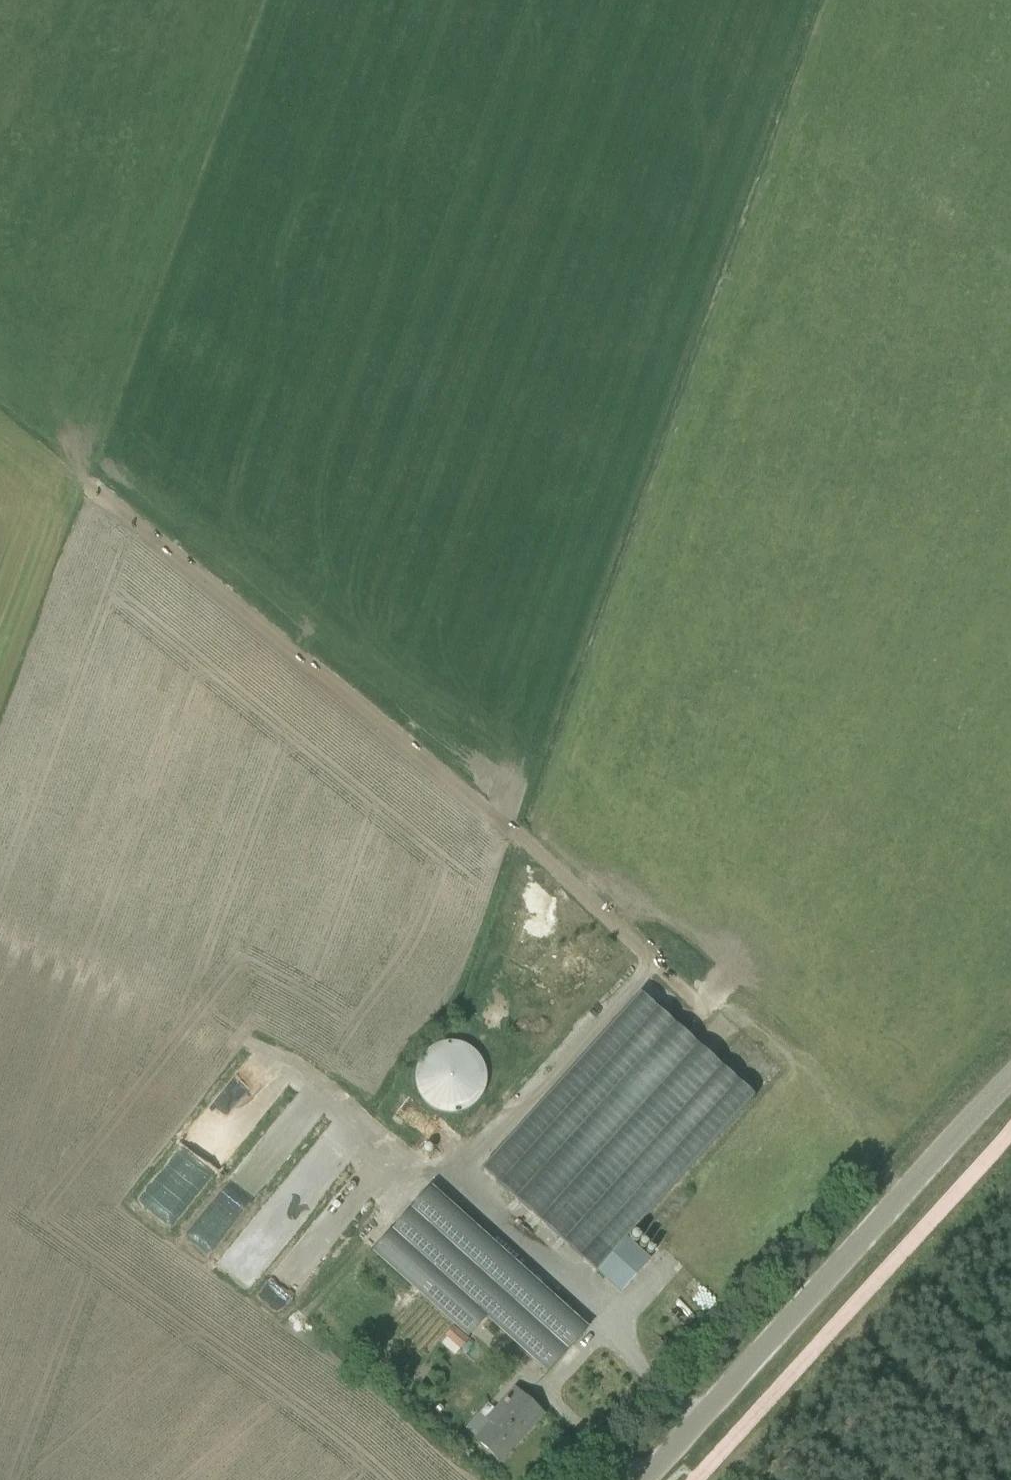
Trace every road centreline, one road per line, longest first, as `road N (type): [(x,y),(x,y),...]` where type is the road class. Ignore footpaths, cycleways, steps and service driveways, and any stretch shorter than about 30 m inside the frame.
road 1 (tertiary): [(634,1479),(1010,1072)]

